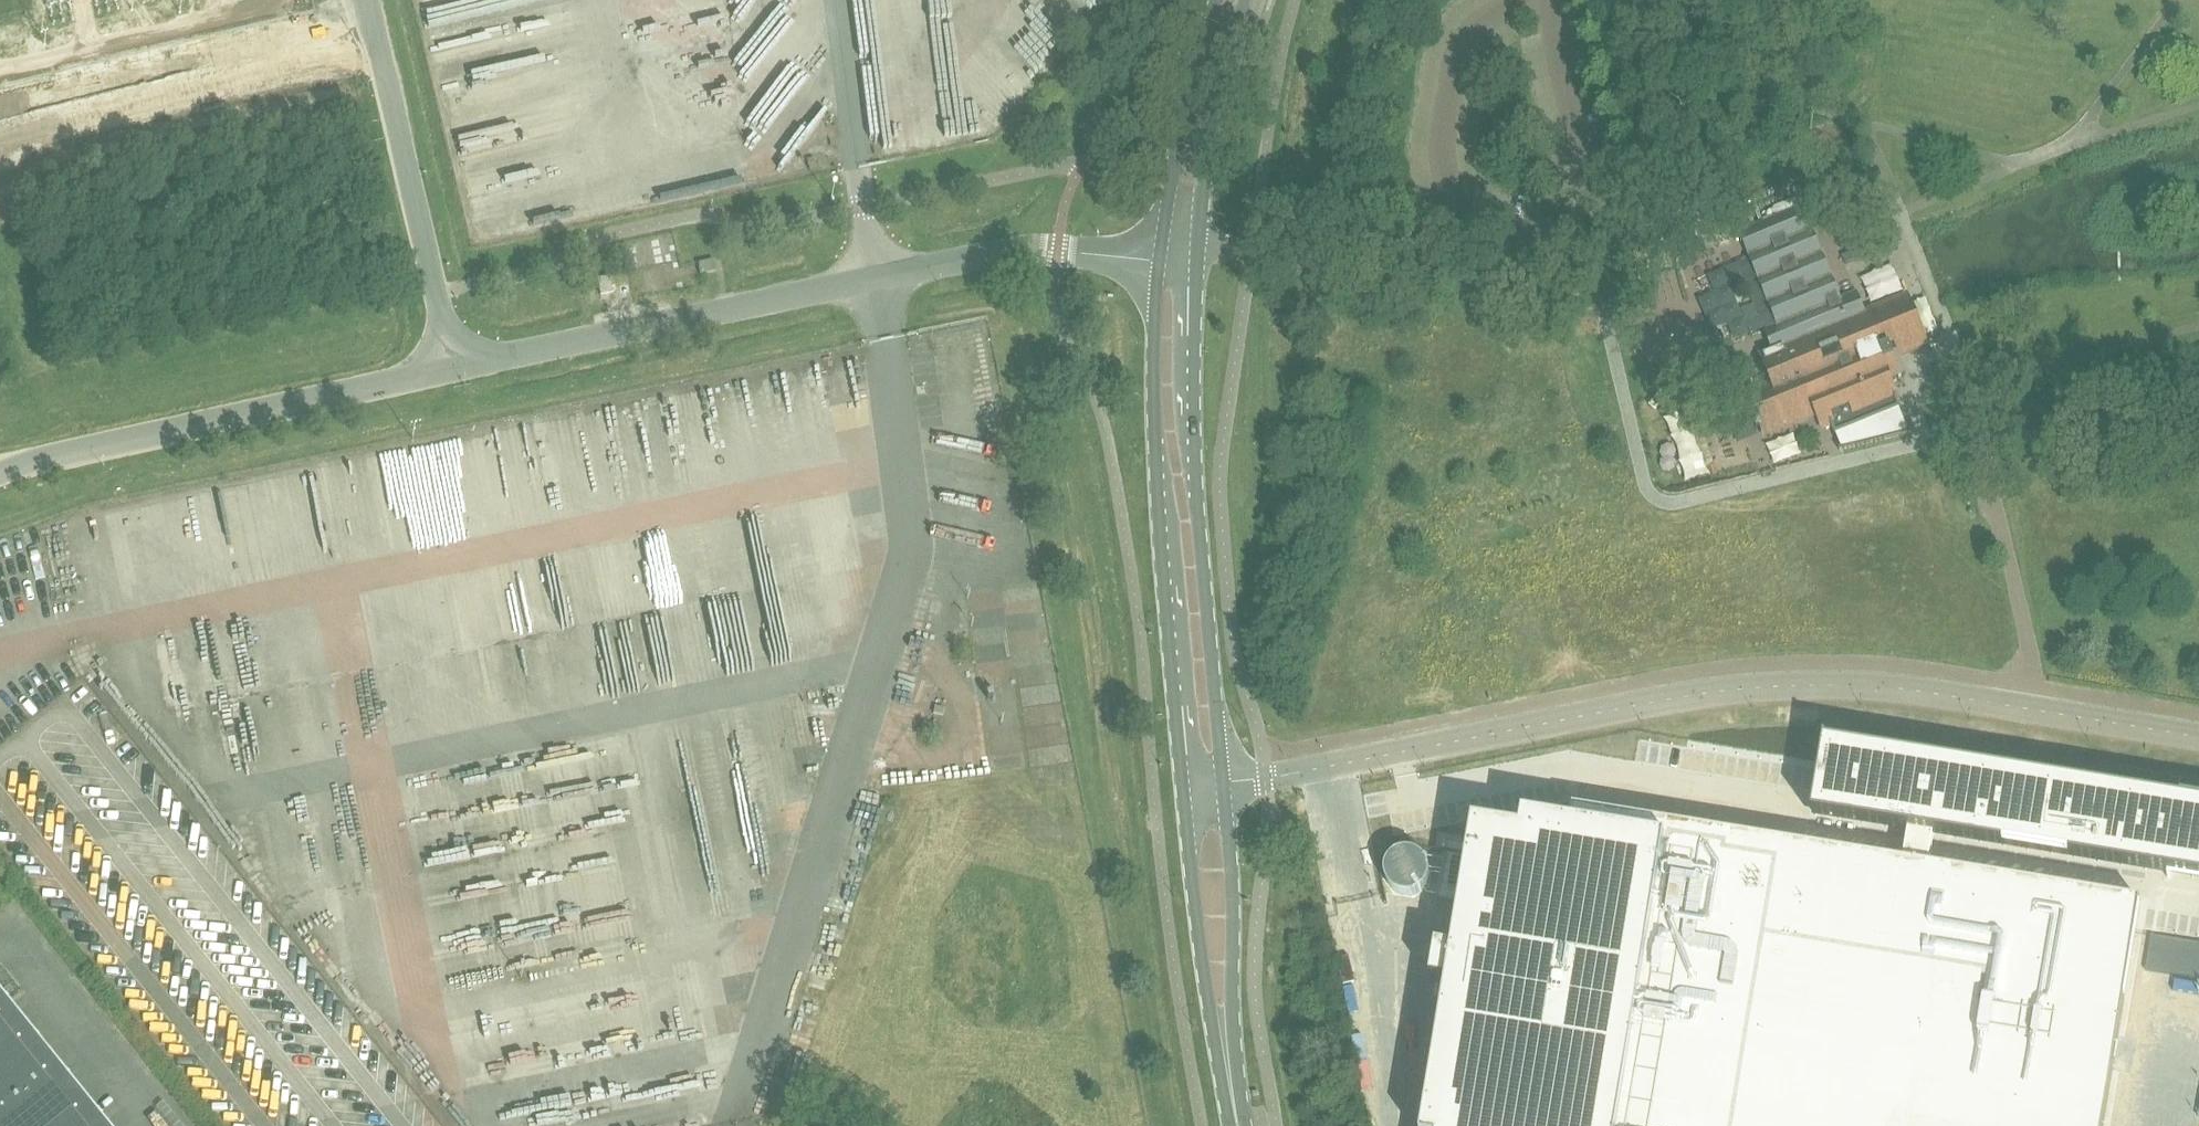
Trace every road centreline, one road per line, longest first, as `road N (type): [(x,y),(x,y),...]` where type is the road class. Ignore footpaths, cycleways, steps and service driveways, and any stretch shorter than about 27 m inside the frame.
road 1 (primary): [(1239,1125),(1182,693),(1170,448),(1178,259)]
road 2 (unclassified): [(454,367),(989,254),(1178,259)]
road 3 (unclassified): [(0,468),(454,367)]
road 4 (unclassified): [(454,367),(367,0)]
road 5 (primary): [(1180,238),(1206,88),(1232,0)]

